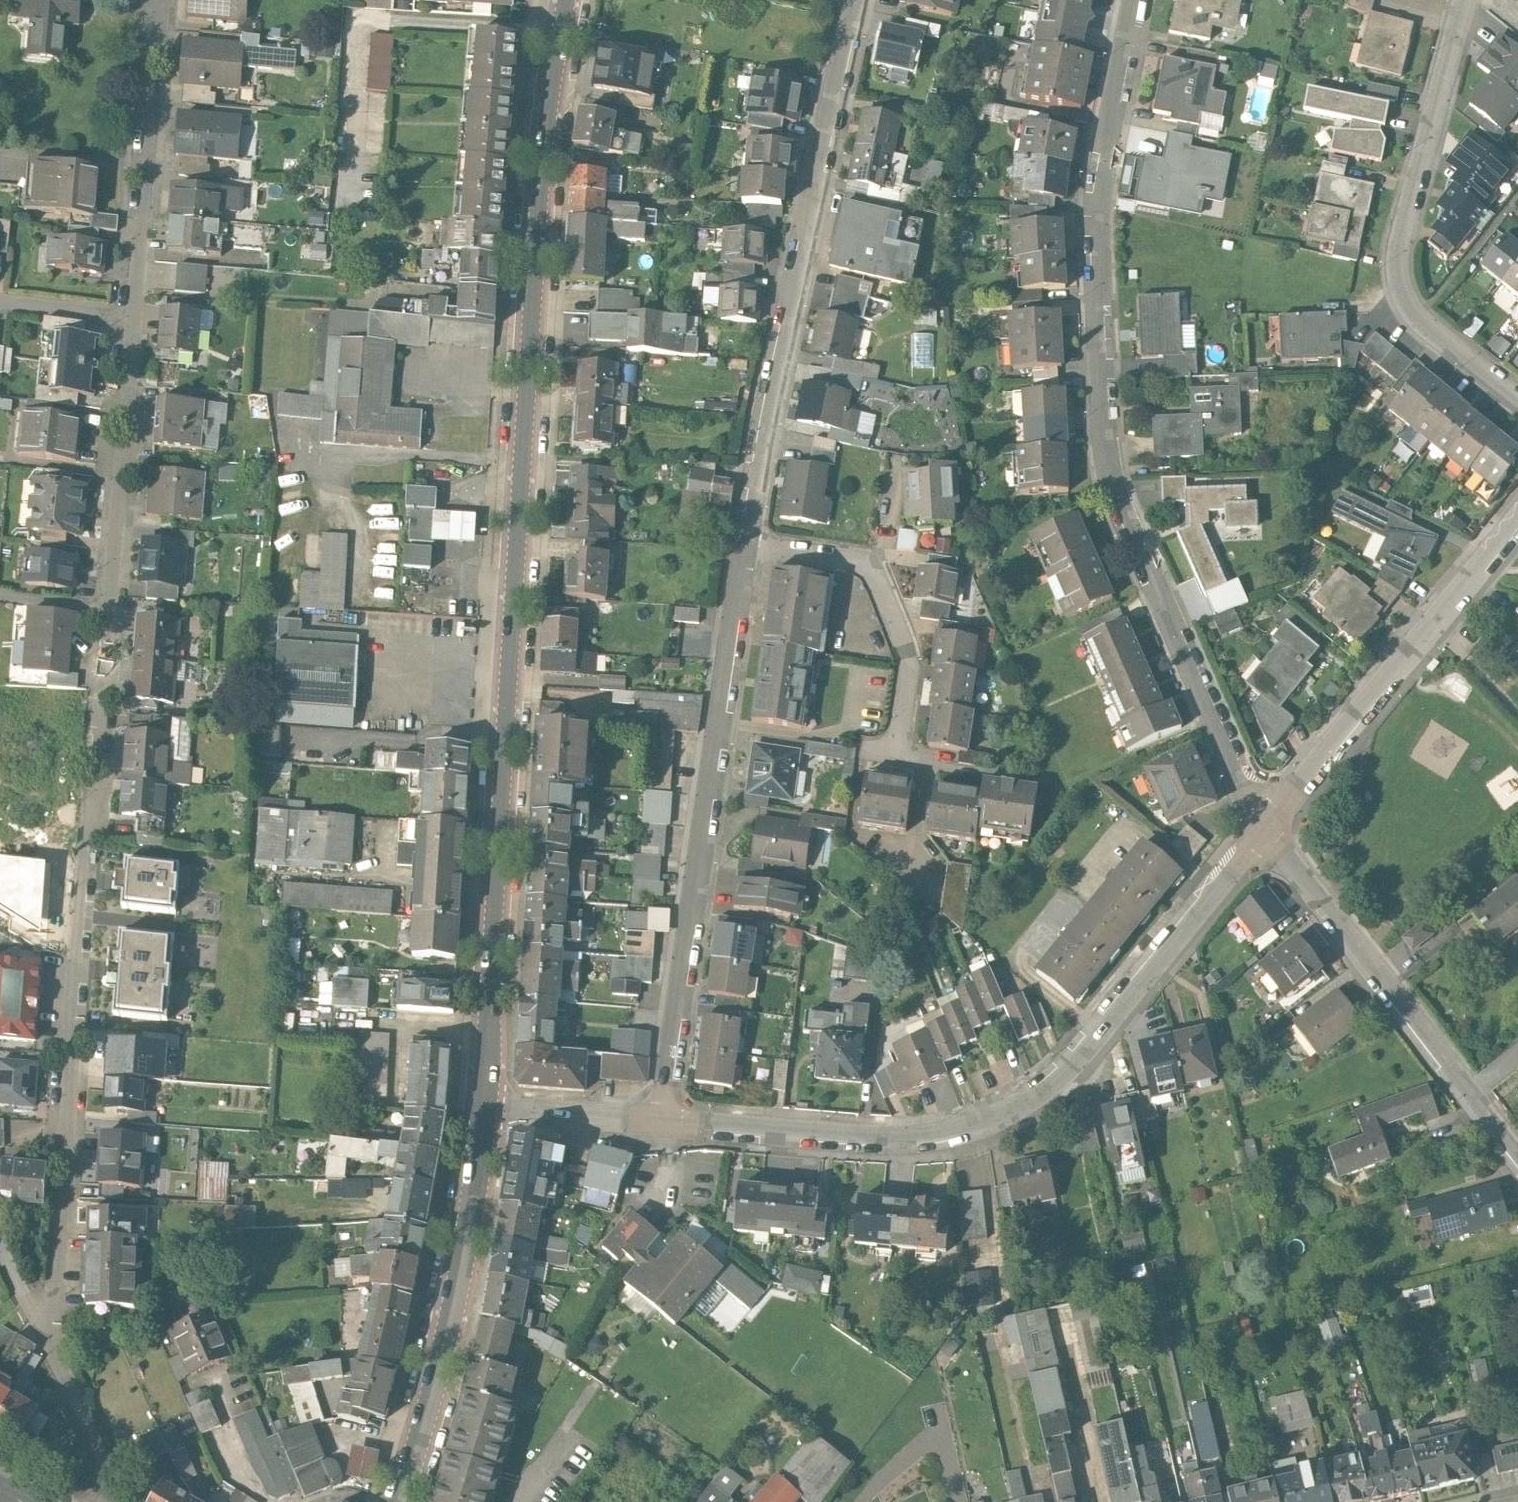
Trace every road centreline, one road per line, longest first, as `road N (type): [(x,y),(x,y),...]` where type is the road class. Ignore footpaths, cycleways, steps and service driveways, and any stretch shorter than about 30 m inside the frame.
road 1 (tertiary): [(486,1102),(540,223),(567,0)]
road 2 (residential): [(40,1327),(64,1275),(65,1136),(137,318)]
road 3 (residential): [(1264,827),(1236,788),(1189,678),(1110,457),(1099,348),(1097,189),(1139,0)]
road 4 (residential): [(663,1120),(918,1142),(1012,1116),(1043,1096),(1264,827)]
road 5 (residential): [(663,1120),(753,544)]
road 6 (residential): [(753,544),(857,0)]
road 7 (residential): [(1517,1168),(1264,827)]
road 8 (tertiary): [(404,1501),(467,1242),(486,1102)]
road 9 (residential): [(1264,827),(1517,523)]
road 10 (residential): [(1517,410),(1418,322),(1400,296),(1397,260),(1440,100)]
road 11 (residential): [(753,544),(854,563),(876,584),(909,686),(897,752),(934,758)]
road 12 (residential): [(143,262),(153,149),(147,89),(161,0)]
road 13 (residential): [(108,1501),(95,1450),(40,1327)]
road 14 (residential): [(486,1102),(663,1120)]
road 15 (residential): [(137,318),(0,304)]

